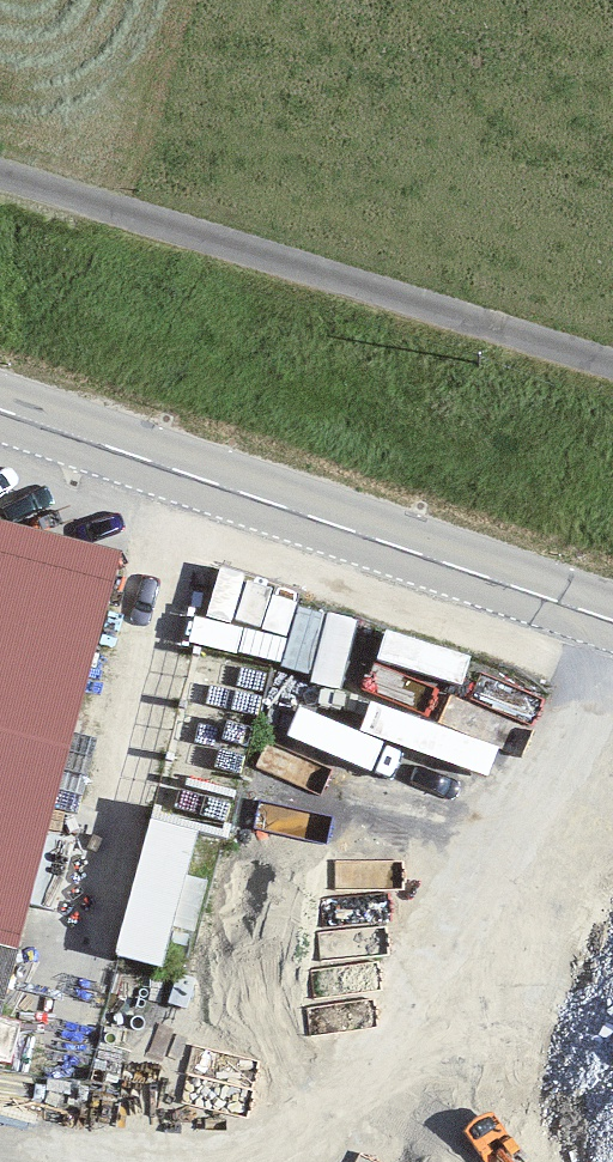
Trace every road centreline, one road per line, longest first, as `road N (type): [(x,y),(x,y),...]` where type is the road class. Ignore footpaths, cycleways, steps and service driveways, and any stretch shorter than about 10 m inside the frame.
road 1 (secondary): [(612,622),(0,411)]
road 2 (track): [(0,173),(612,364)]

